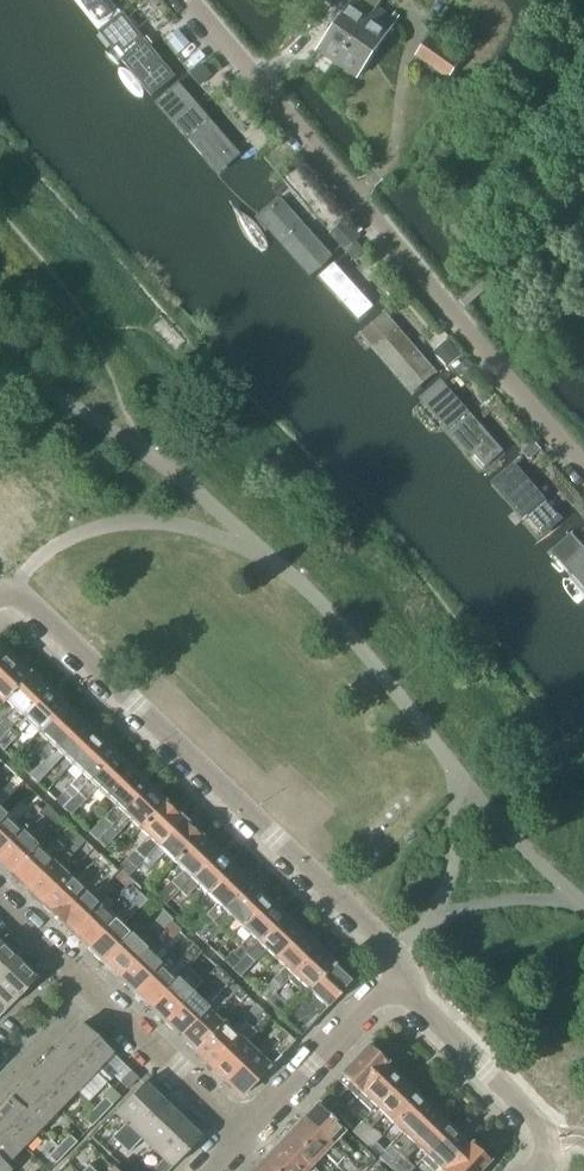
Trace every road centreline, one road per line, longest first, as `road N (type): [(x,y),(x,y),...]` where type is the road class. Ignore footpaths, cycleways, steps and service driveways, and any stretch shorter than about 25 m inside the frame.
road 1 (unclassified): [(583,469),(182,0)]
road 2 (residential): [(395,983),(393,950),(15,591),(0,593)]
road 3 (residential): [(541,1170),(545,1127),(395,983)]
road 4 (residential): [(242,1132),(395,983)]
road 5 (residential): [(242,1132),(91,989)]
road 6 (residential): [(0,1086),(91,989)]
road 7 (residential): [(91,989),(0,901)]

